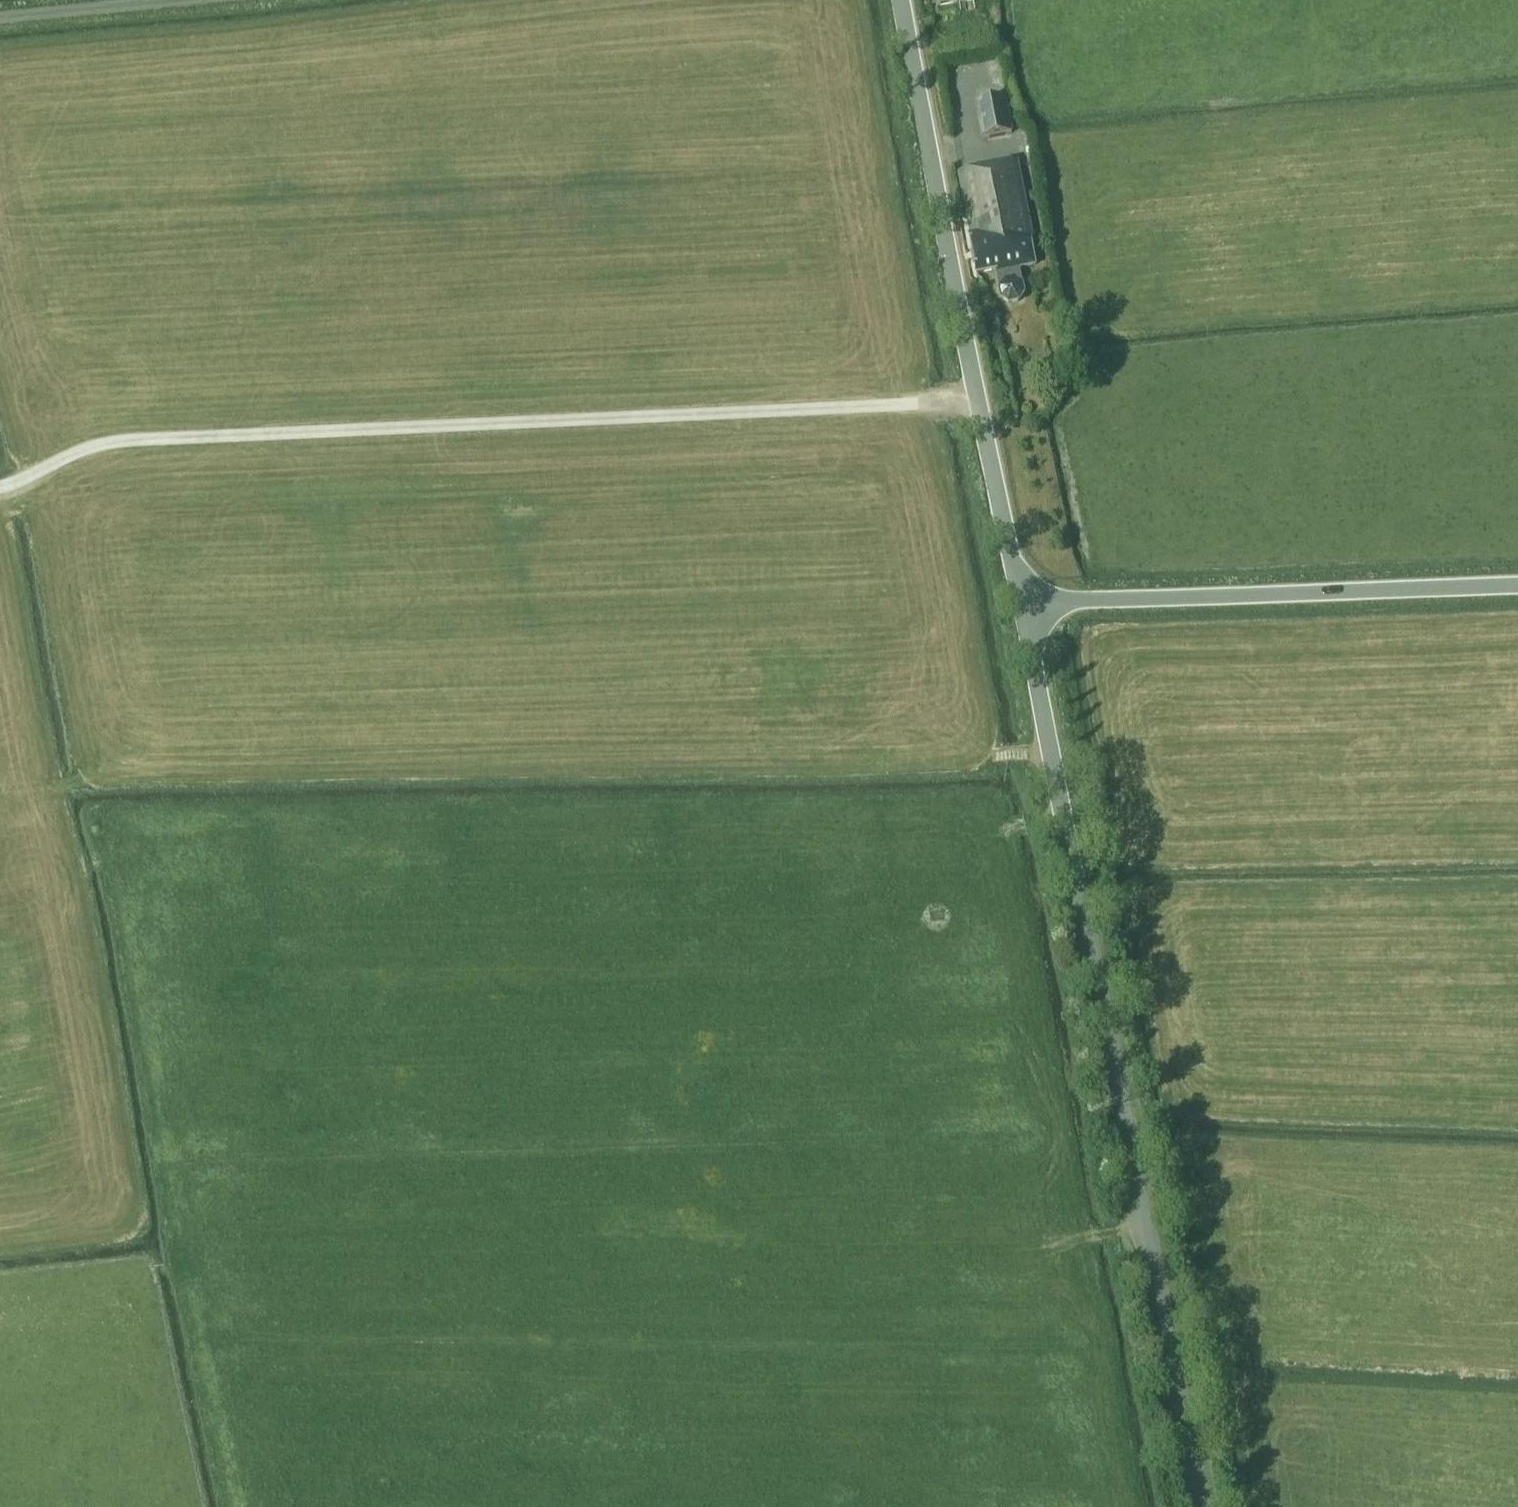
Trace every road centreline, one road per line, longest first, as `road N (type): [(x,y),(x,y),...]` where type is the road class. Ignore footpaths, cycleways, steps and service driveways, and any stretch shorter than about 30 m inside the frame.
road 1 (unclassified): [(1205,1506),(1026,607)]
road 2 (unclassified): [(1026,607),(905,0)]
road 3 (unclassified): [(1026,607),(1517,587)]

